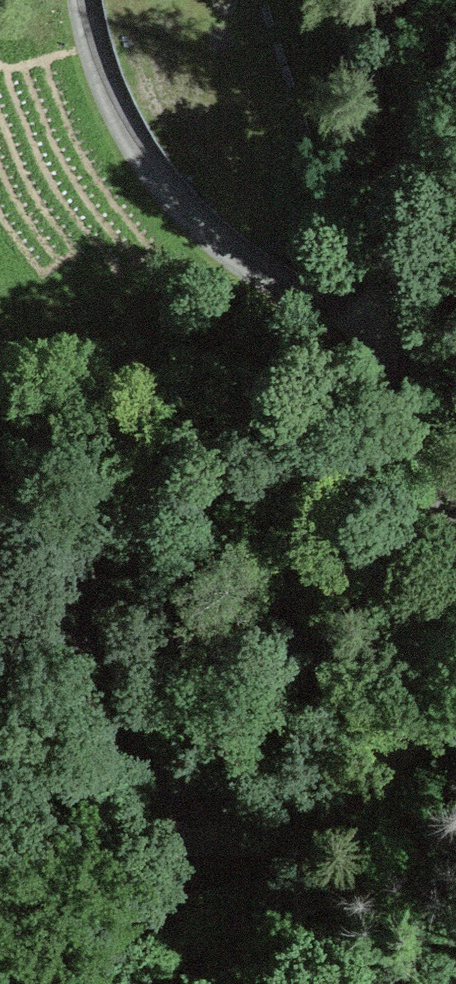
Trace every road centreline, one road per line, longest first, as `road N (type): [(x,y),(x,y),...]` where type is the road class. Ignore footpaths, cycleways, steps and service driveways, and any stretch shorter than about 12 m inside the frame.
road 1 (track): [(0,783),(200,832),(223,817),(316,820),(385,770),(435,706),(455,629)]
road 2 (track): [(390,320),(382,230),(454,0)]
road 3 (track): [(455,582),(421,417),(390,320)]

